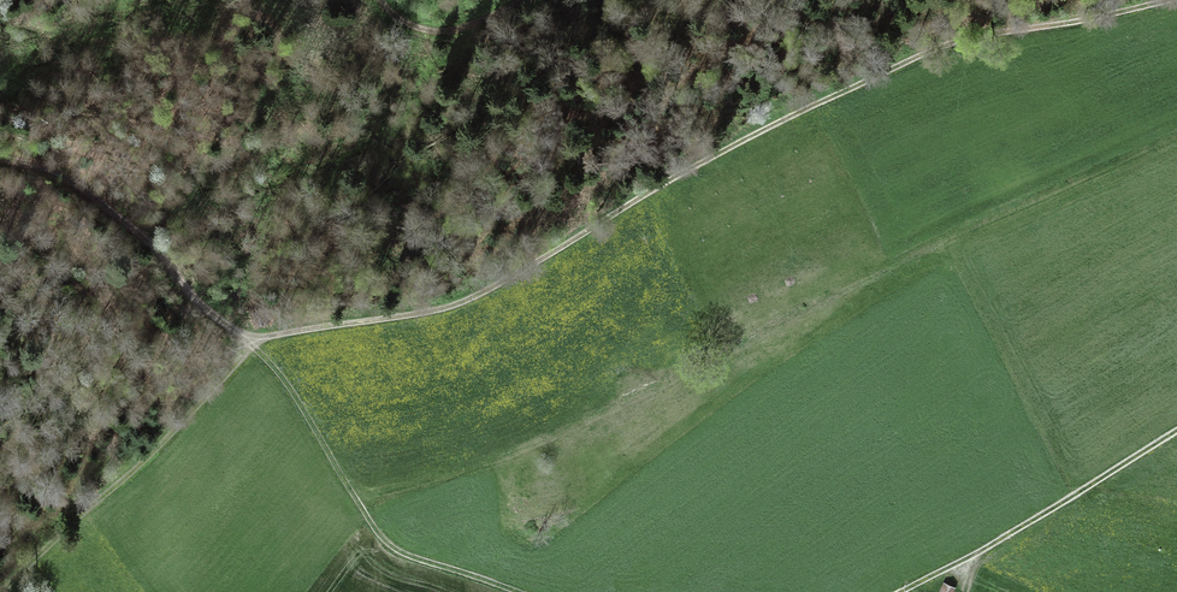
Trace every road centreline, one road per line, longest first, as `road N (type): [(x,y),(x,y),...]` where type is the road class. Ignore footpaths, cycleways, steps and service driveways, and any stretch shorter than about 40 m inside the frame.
road 1 (track): [(1176,2),(942,45),(788,120),(518,279),(429,317),(251,344),(82,187),(0,155)]
road 2 (track): [(518,591),(397,552),(374,530),(286,381),(251,344)]
road 3 (track): [(251,344),(145,460),(2,591)]
road 4 (track): [(1176,431),(899,591)]
road 5 (track): [(546,0),(442,32),(409,26),(378,0)]

